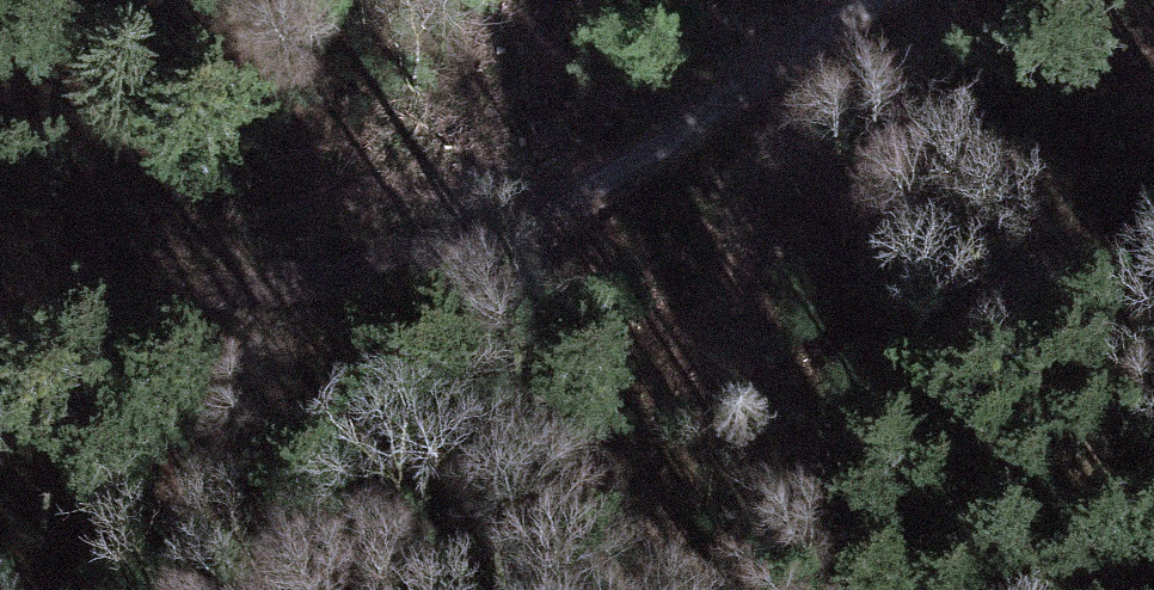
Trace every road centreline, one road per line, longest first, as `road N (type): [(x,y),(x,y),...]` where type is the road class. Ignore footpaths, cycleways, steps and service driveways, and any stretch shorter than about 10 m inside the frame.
road 1 (track): [(0,363),(224,291),(432,255),(508,228),(596,189),(869,0)]
road 2 (track): [(1153,302),(882,413),(349,563),(300,589)]

